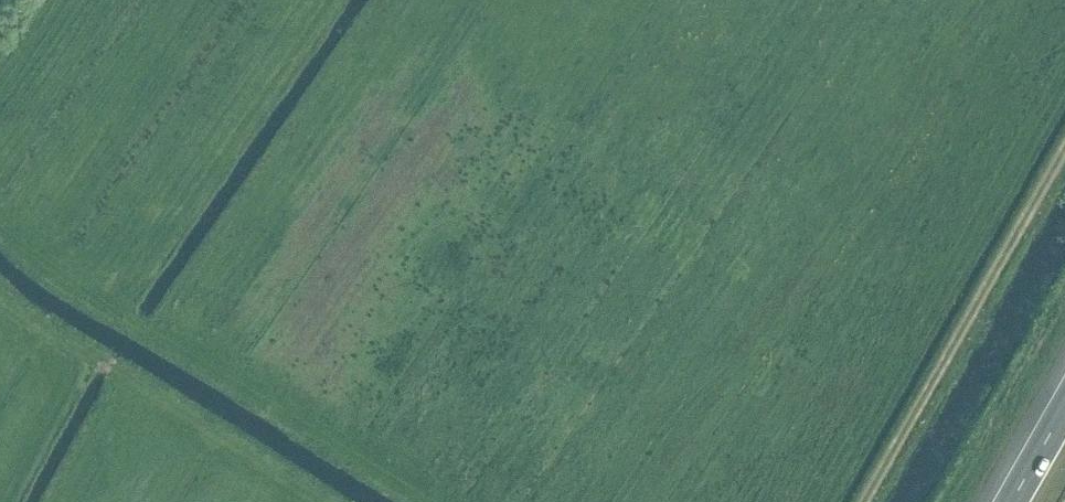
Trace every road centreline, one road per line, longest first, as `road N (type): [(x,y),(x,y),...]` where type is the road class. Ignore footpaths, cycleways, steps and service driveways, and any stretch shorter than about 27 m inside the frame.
road 1 (unclassified): [(844,501),(1064,114)]

